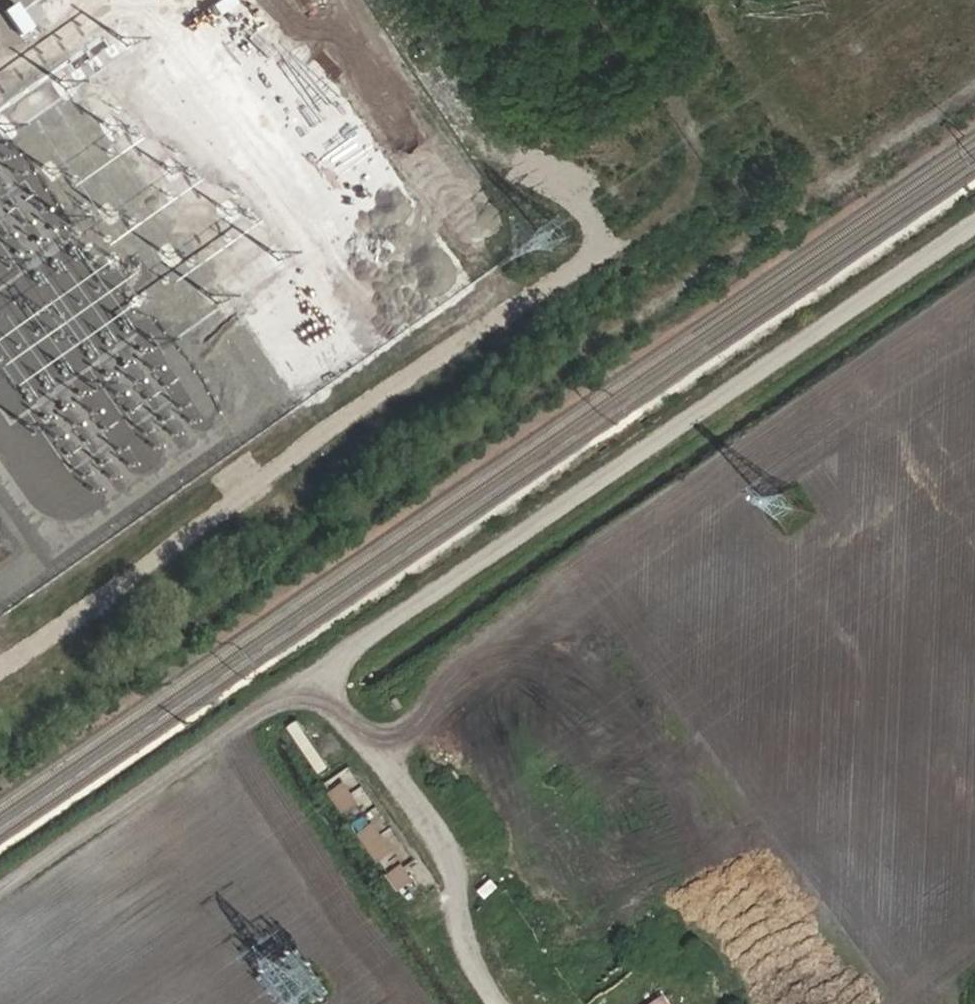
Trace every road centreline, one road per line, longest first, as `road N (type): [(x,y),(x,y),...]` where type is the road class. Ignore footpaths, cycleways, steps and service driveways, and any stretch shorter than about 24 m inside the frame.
road 1 (track): [(0,894),(974,235)]

